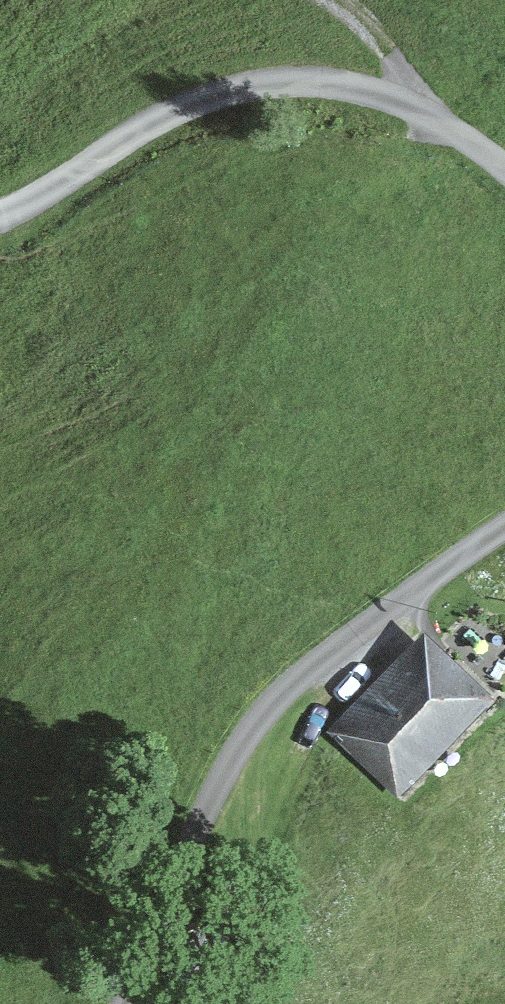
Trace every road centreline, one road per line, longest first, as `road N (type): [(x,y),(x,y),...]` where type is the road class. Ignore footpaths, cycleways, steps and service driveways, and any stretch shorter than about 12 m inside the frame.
road 1 (track): [(405,104),(332,83),(258,82),(192,99),(0,210)]
road 2 (track): [(124,1003),(246,735),(324,653)]
road 3 (track): [(324,653),(504,526)]
road 4 (track): [(405,104),(369,27),(334,0)]
road 5 (track): [(504,175),(405,104)]

